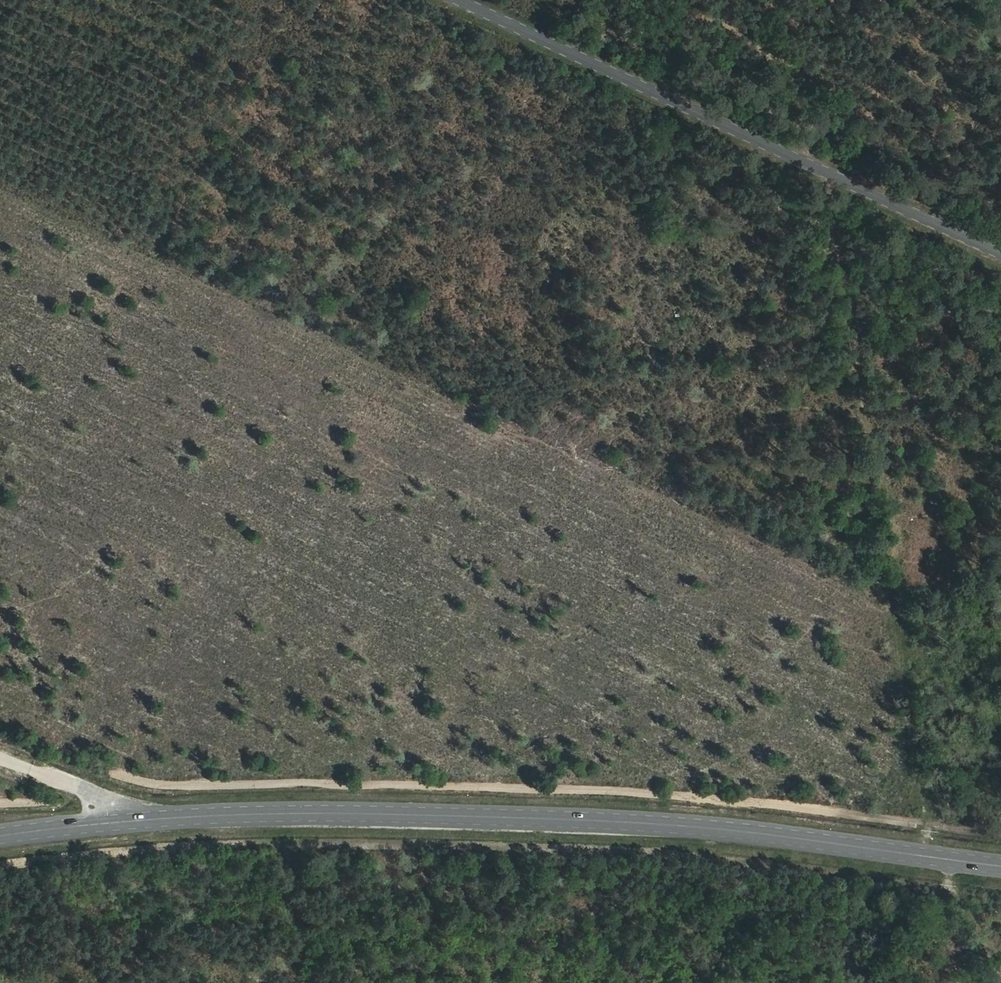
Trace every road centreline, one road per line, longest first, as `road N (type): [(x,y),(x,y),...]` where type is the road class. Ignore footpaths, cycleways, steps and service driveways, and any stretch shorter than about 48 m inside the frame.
road 1 (secondary): [(1000,866),(723,830),(542,818),(243,815),(0,836)]
road 2 (tertiary): [(463,0),(1000,249)]
road 3 (track): [(0,756),(92,791),(115,823)]

